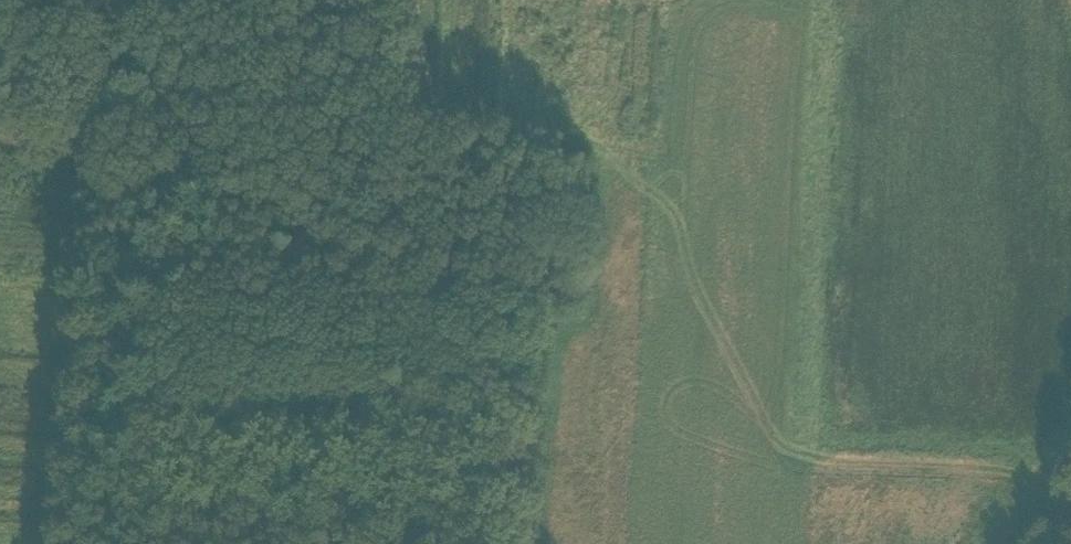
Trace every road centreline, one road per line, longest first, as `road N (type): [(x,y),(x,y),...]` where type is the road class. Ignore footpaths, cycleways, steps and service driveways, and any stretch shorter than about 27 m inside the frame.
road 1 (track): [(139,543),(164,133),(405,138)]

